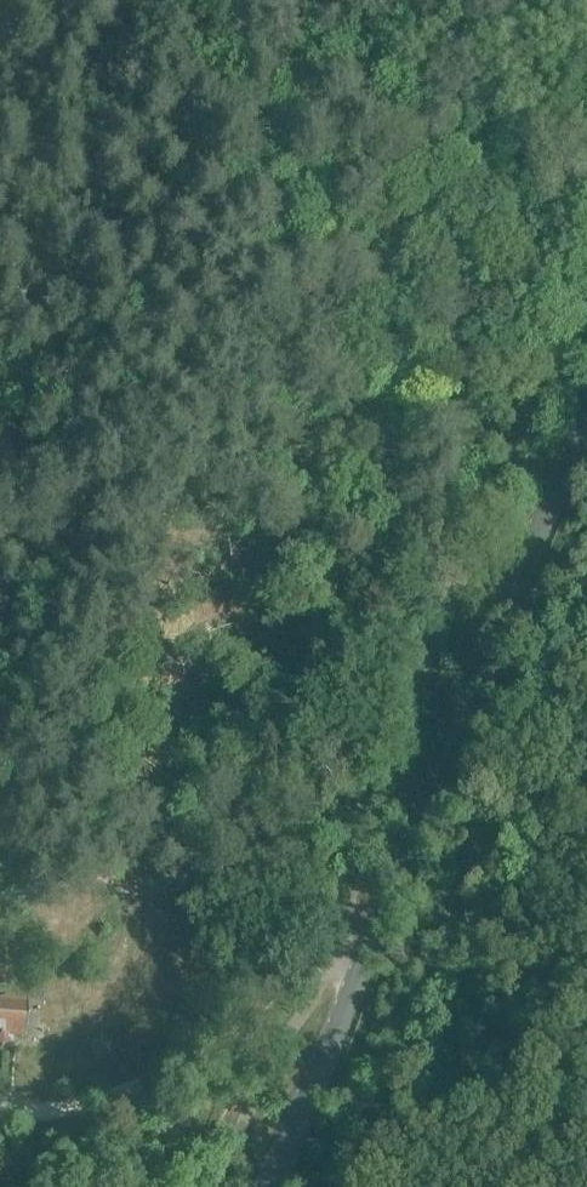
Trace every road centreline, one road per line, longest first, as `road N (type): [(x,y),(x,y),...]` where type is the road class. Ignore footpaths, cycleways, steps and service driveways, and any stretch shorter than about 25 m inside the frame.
road 1 (tertiary): [(267,1186),(586,423)]

